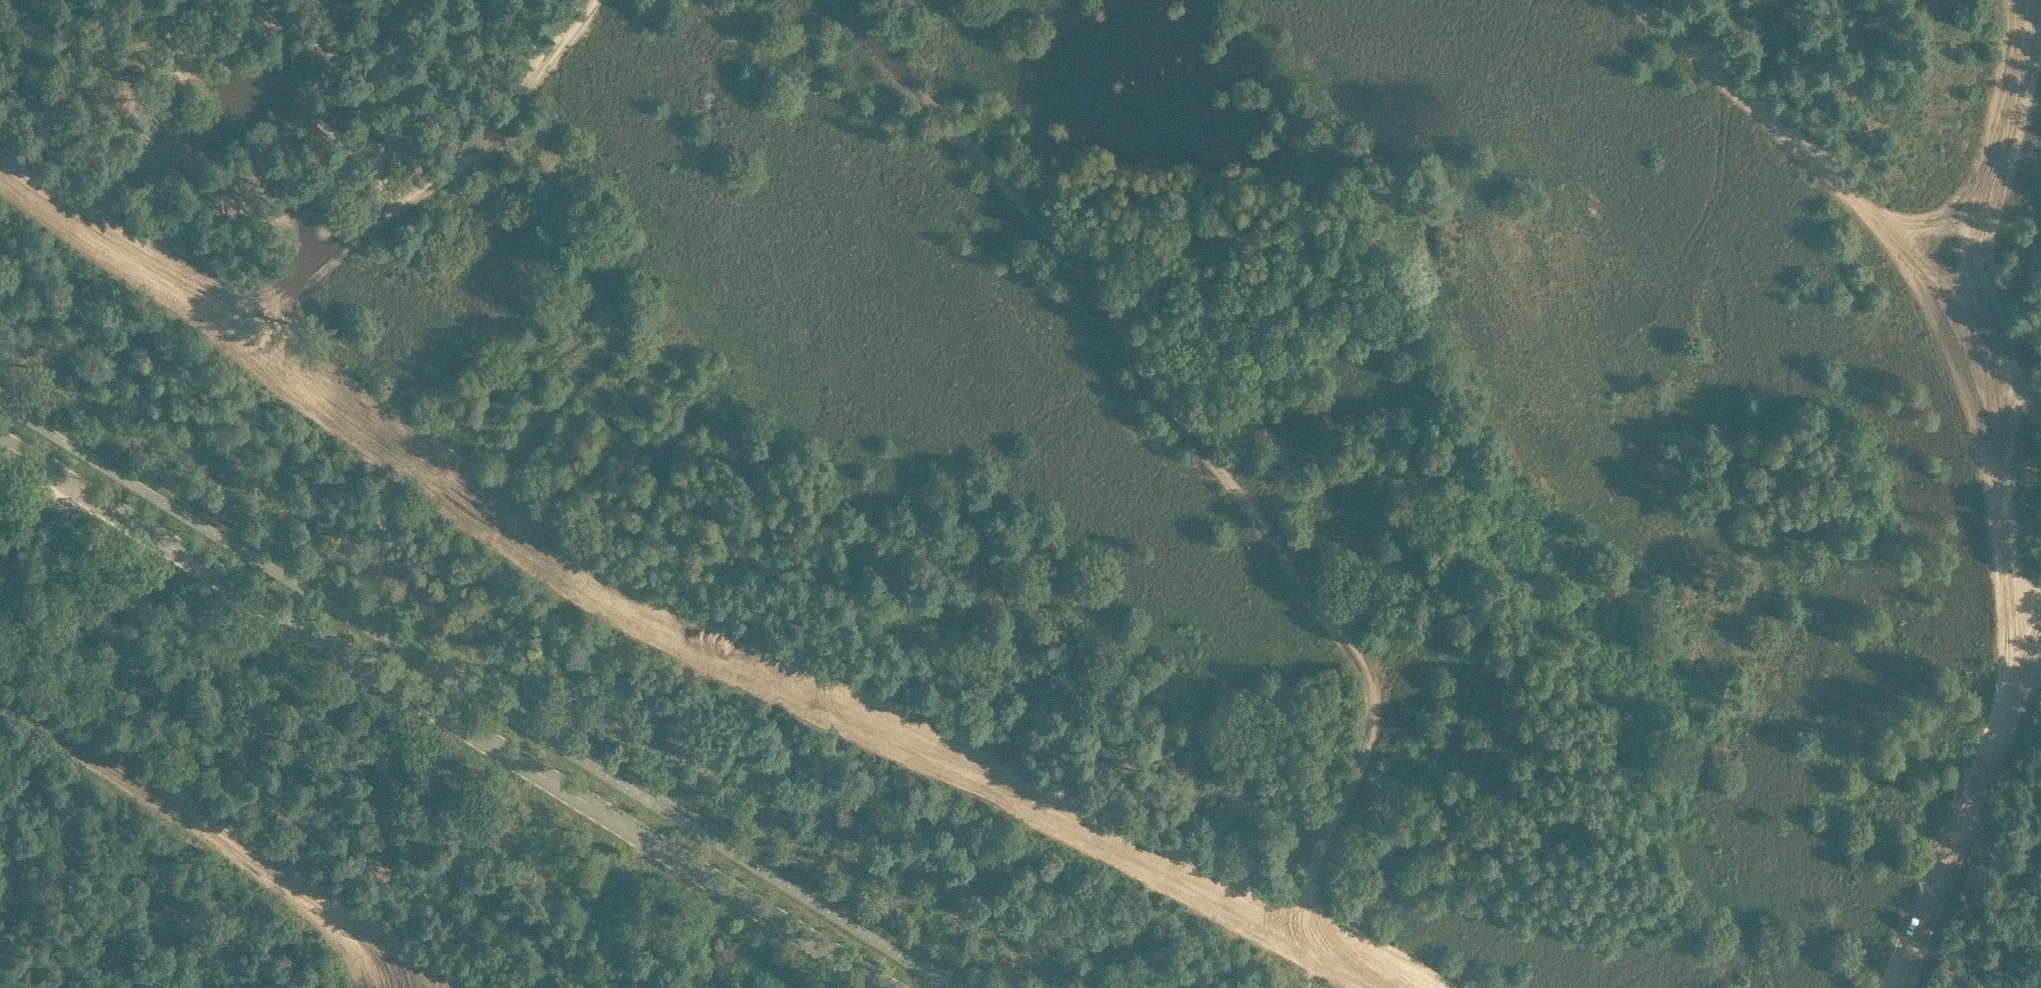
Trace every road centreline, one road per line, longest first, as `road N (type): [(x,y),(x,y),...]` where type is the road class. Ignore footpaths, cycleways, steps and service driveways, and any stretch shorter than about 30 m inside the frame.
road 1 (track): [(1408,987),(809,690),(443,476),(0,158)]
road 2 (track): [(841,0),(1070,256),(1316,611),(1373,676),(1364,761),(1314,890),(1320,944)]
road 3 (tertiary): [(893,987),(0,430)]
road 4 (track): [(2011,707),(1980,350),(1982,202),(2030,22),(2026,0)]
road 5 (track): [(1633,0),(1924,263),(1980,350),(2040,390)]
road 6 (track): [(242,332),(359,224),(476,162),(600,0)]
road 7 (track): [(1891,987),(2040,647)]
road 8 (track): [(83,482),(0,574)]

